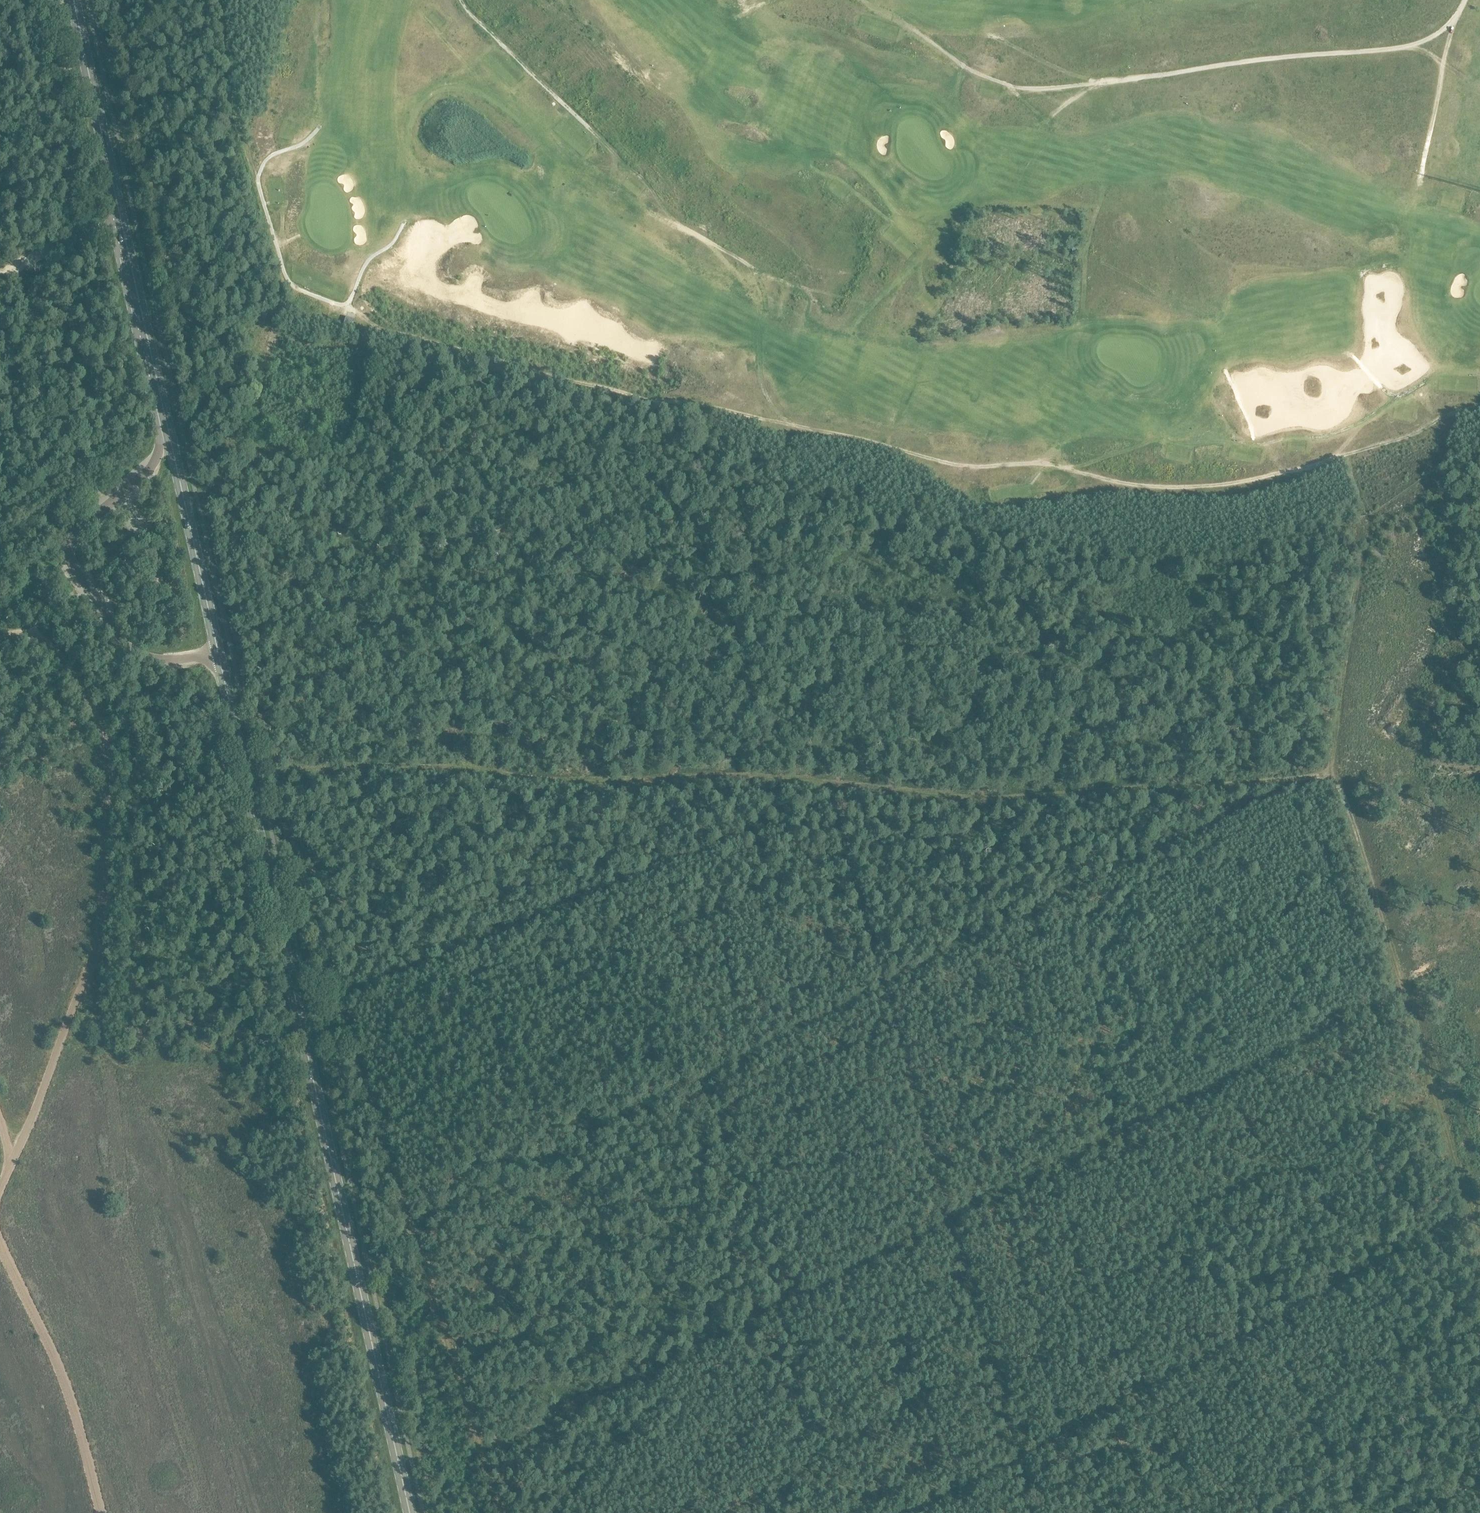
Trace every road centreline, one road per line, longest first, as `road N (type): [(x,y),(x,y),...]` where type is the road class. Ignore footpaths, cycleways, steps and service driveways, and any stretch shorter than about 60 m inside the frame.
road 1 (primary): [(409,1512),(73,0)]
road 2 (track): [(221,0),(257,187),(291,285),(371,326),(616,390),(980,469),(1048,464),(1149,485),(1209,487),(1336,460),(1479,401)]
road 3 (track): [(272,769),(753,778),(976,799),(1332,773)]
road 4 (track): [(1354,475),(1368,527),(1332,773),(1479,1250)]
road 5 (track): [(272,769),(498,1512)]
road 6 (track): [(830,783),(1033,1512)]
road 7 (track): [(1452,25),(1414,46),(1014,89),(968,72),(875,0)]
road 8 (track): [(0,1185),(93,956),(106,857),(109,770),(99,724),(57,650),(30,633)]
road 9 (track): [(798,427),(772,404),(759,372),(766,298),(755,269),(673,216),(654,187),(461,0)]
road 10 (track): [(403,225),(393,246),(368,258),(347,308),(324,318),(292,311),(277,320),(181,423)]
road 11 (track): [(0,1245),(63,1383),(101,1512)]
road 12 (track): [(1414,46),(1443,69),(1419,173)]
road 13 (track): [(121,226),(42,252),(0,277)]

